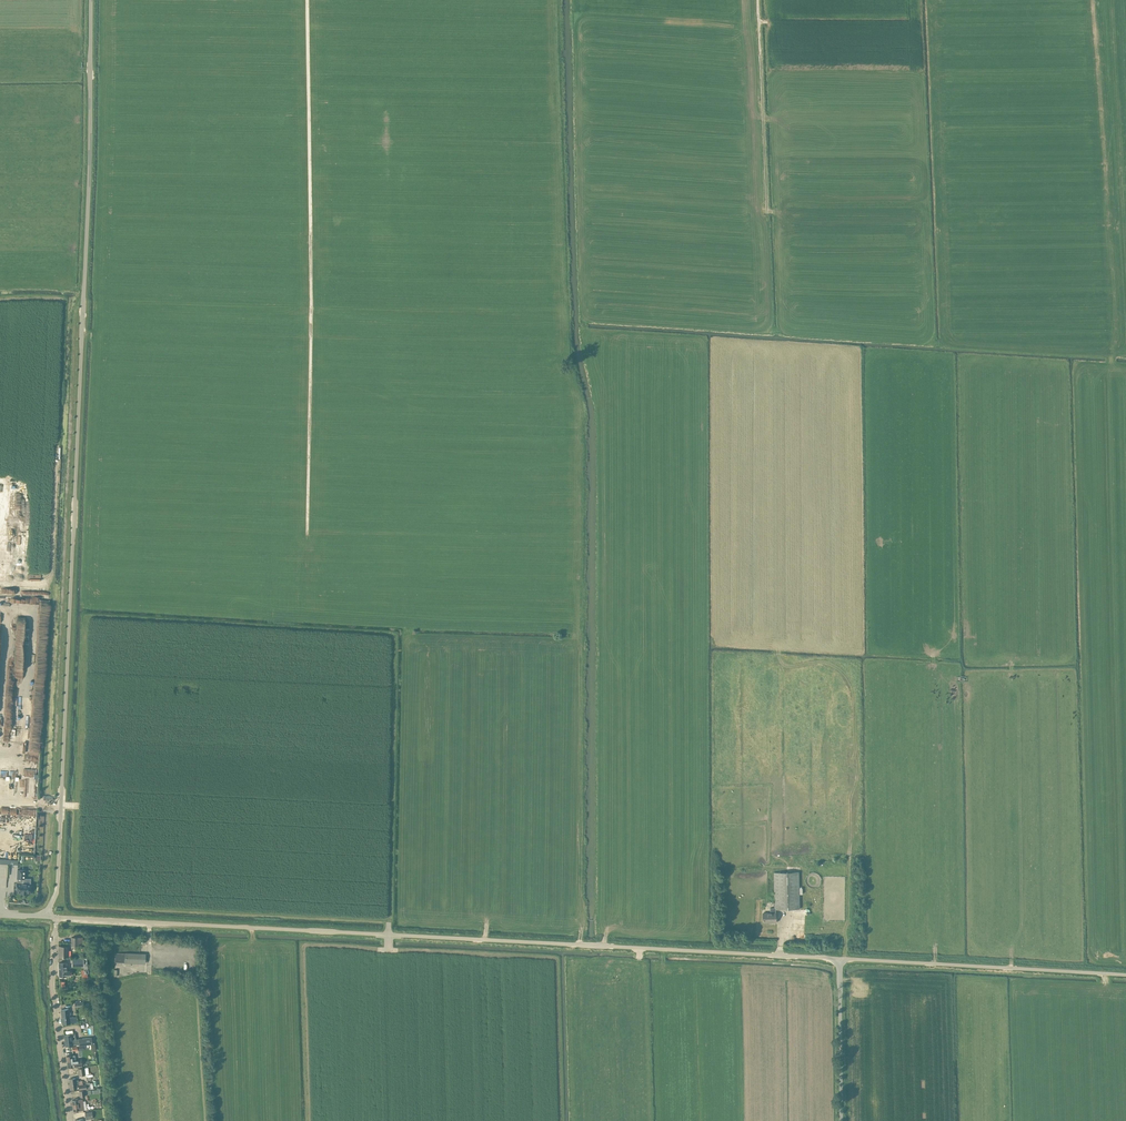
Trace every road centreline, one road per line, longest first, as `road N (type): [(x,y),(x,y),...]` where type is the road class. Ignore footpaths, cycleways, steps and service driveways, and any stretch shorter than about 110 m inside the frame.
road 1 (unclassified): [(46,916),(58,889),(92,0)]
road 2 (unclassified): [(840,959),(57,917)]
road 3 (unclassified): [(840,959),(1125,975)]
road 4 (residential): [(70,1120),(54,997),(57,917)]
road 5 (unclassified): [(841,1120),(840,959)]

